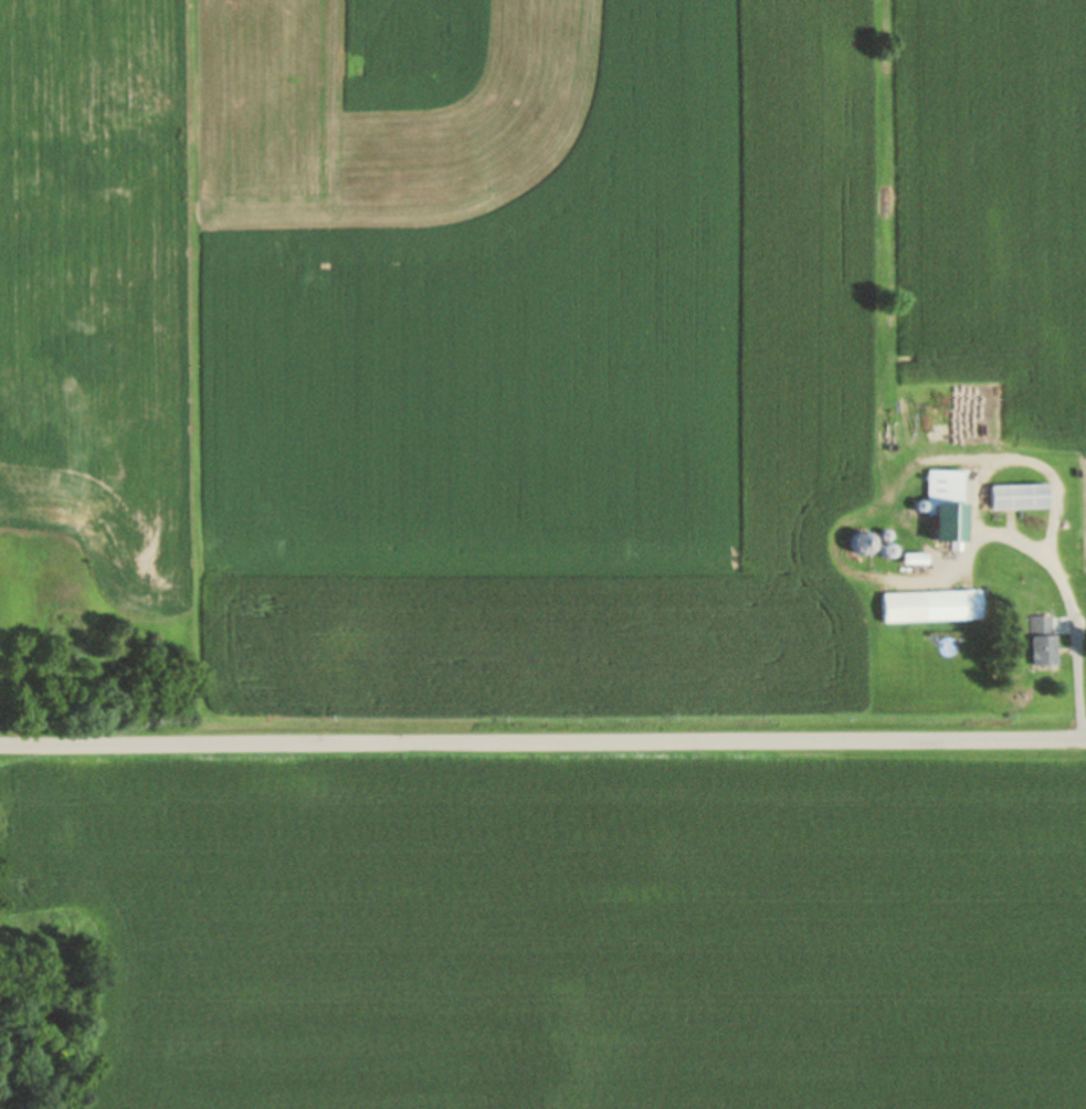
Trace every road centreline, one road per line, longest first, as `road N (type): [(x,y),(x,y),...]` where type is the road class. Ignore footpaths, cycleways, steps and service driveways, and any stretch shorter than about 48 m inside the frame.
road 1 (residential): [(1085,740),(0,744)]

